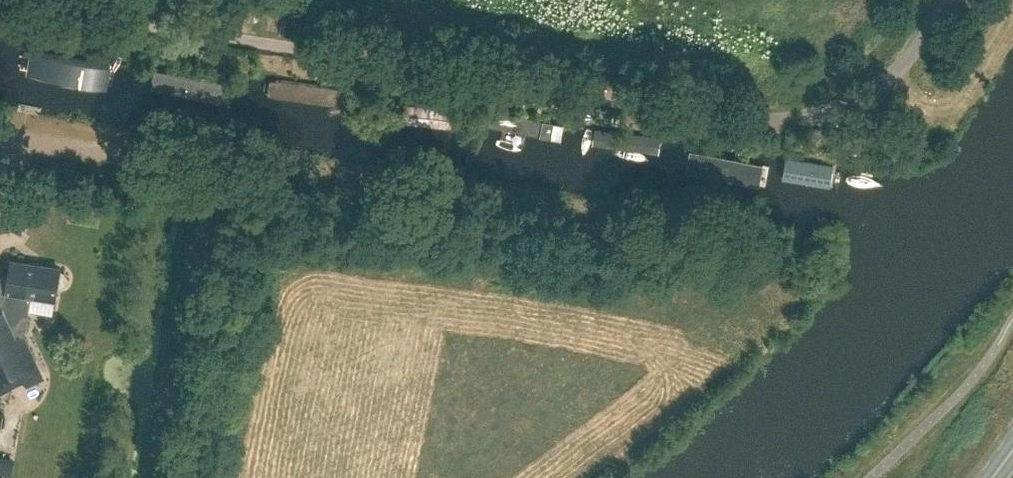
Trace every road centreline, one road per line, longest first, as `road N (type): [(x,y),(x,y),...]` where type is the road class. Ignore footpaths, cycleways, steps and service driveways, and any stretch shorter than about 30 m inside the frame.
road 1 (unclassified): [(0,2),(730,117),(787,118),(835,108),(878,84),(925,39),(949,0)]
road 2 (residential): [(217,167),(0,135)]

